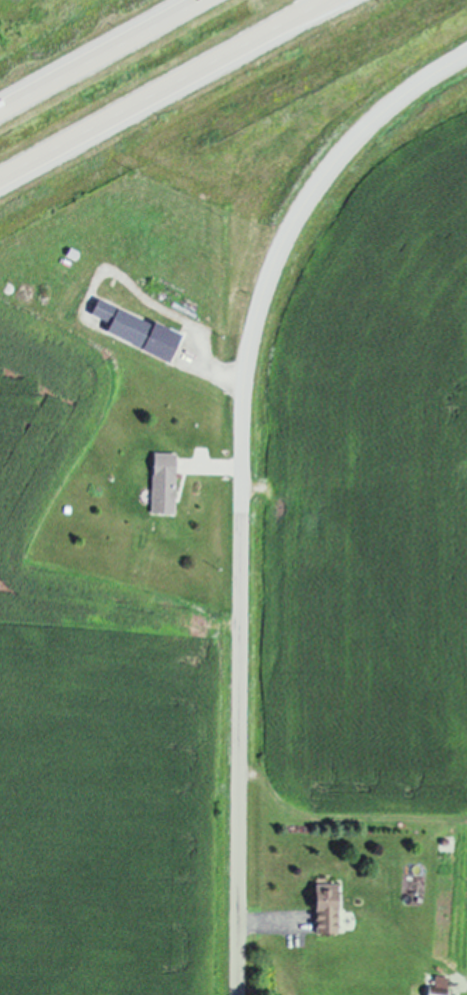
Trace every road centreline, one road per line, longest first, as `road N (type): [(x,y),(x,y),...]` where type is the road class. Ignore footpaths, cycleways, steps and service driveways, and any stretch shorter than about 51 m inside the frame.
road 1 (residential): [(243,994),(246,382),(267,283),(300,213),(344,149),(466,58)]
road 2 (trunk): [(0,183),(330,0)]
road 3 (trunk): [(202,0),(0,111)]

